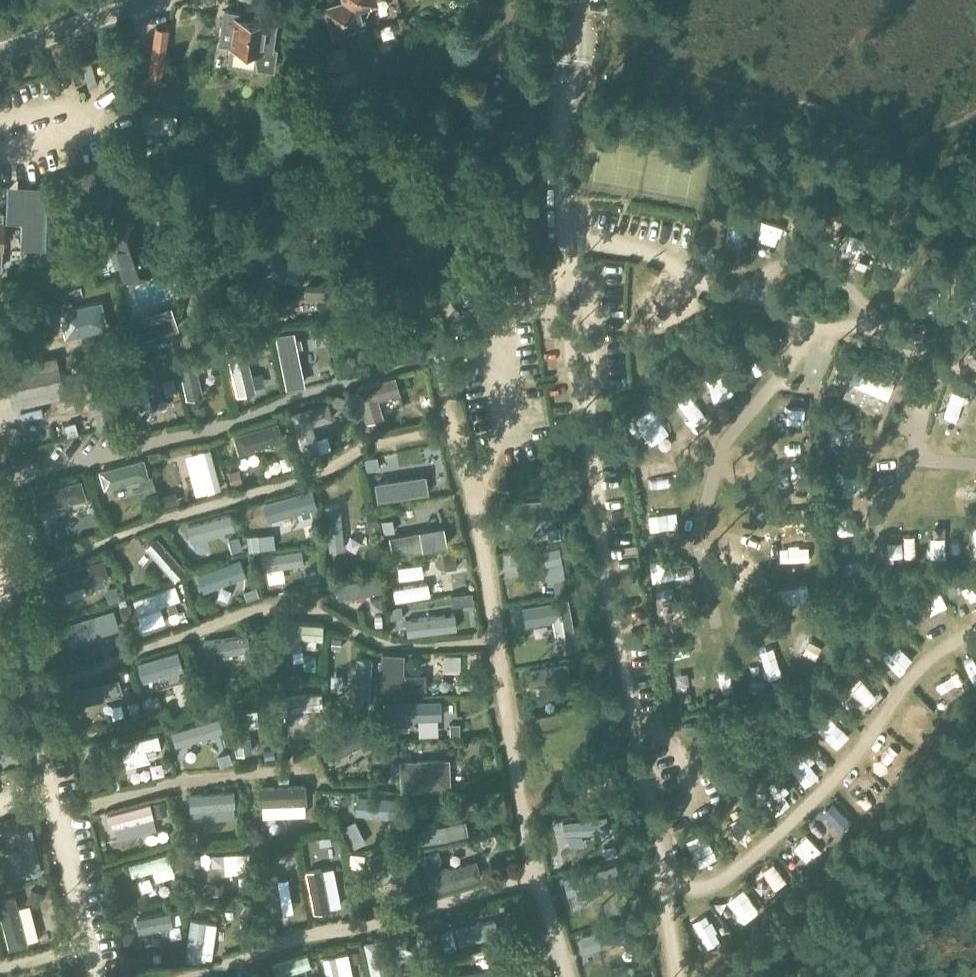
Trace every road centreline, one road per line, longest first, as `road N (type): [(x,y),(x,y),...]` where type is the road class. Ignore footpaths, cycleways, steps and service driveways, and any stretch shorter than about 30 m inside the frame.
road 1 (unclassified): [(0,60),(182,0)]

